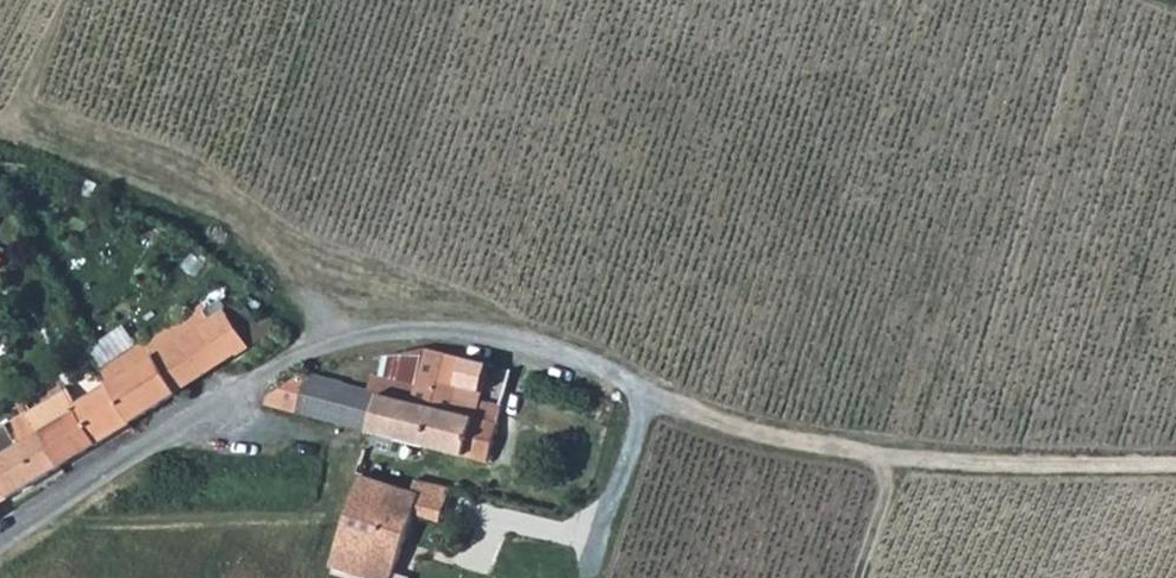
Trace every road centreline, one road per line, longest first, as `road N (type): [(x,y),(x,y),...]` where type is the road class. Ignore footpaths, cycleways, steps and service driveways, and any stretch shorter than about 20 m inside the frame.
road 1 (track): [(872,455),(1175,464)]
road 2 (track): [(636,401),(872,455)]
road 3 (track): [(872,455),(883,493),(856,577)]

